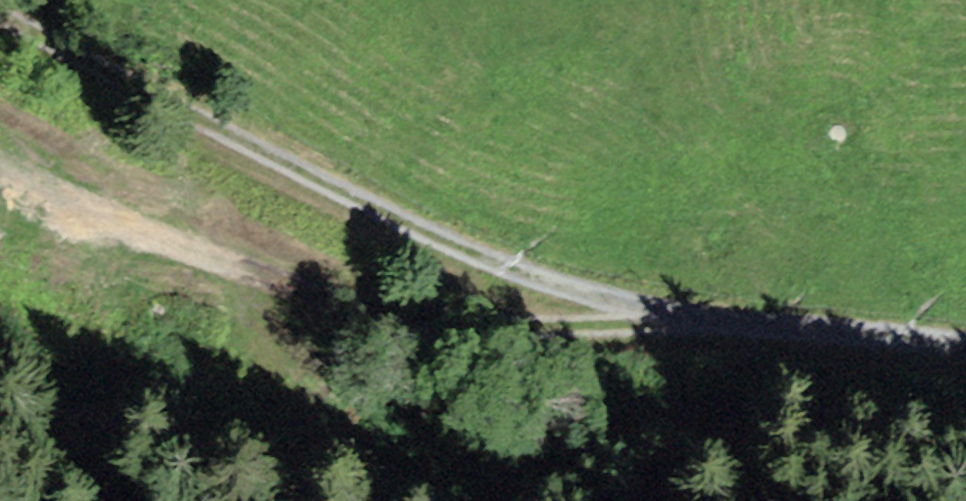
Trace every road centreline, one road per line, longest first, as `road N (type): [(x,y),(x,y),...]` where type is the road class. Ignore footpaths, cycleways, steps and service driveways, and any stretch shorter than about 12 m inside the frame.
road 1 (track): [(0,6),(392,225),(581,301),(965,343)]
road 2 (track): [(0,164),(111,225),(336,294),(590,357),(648,313)]

